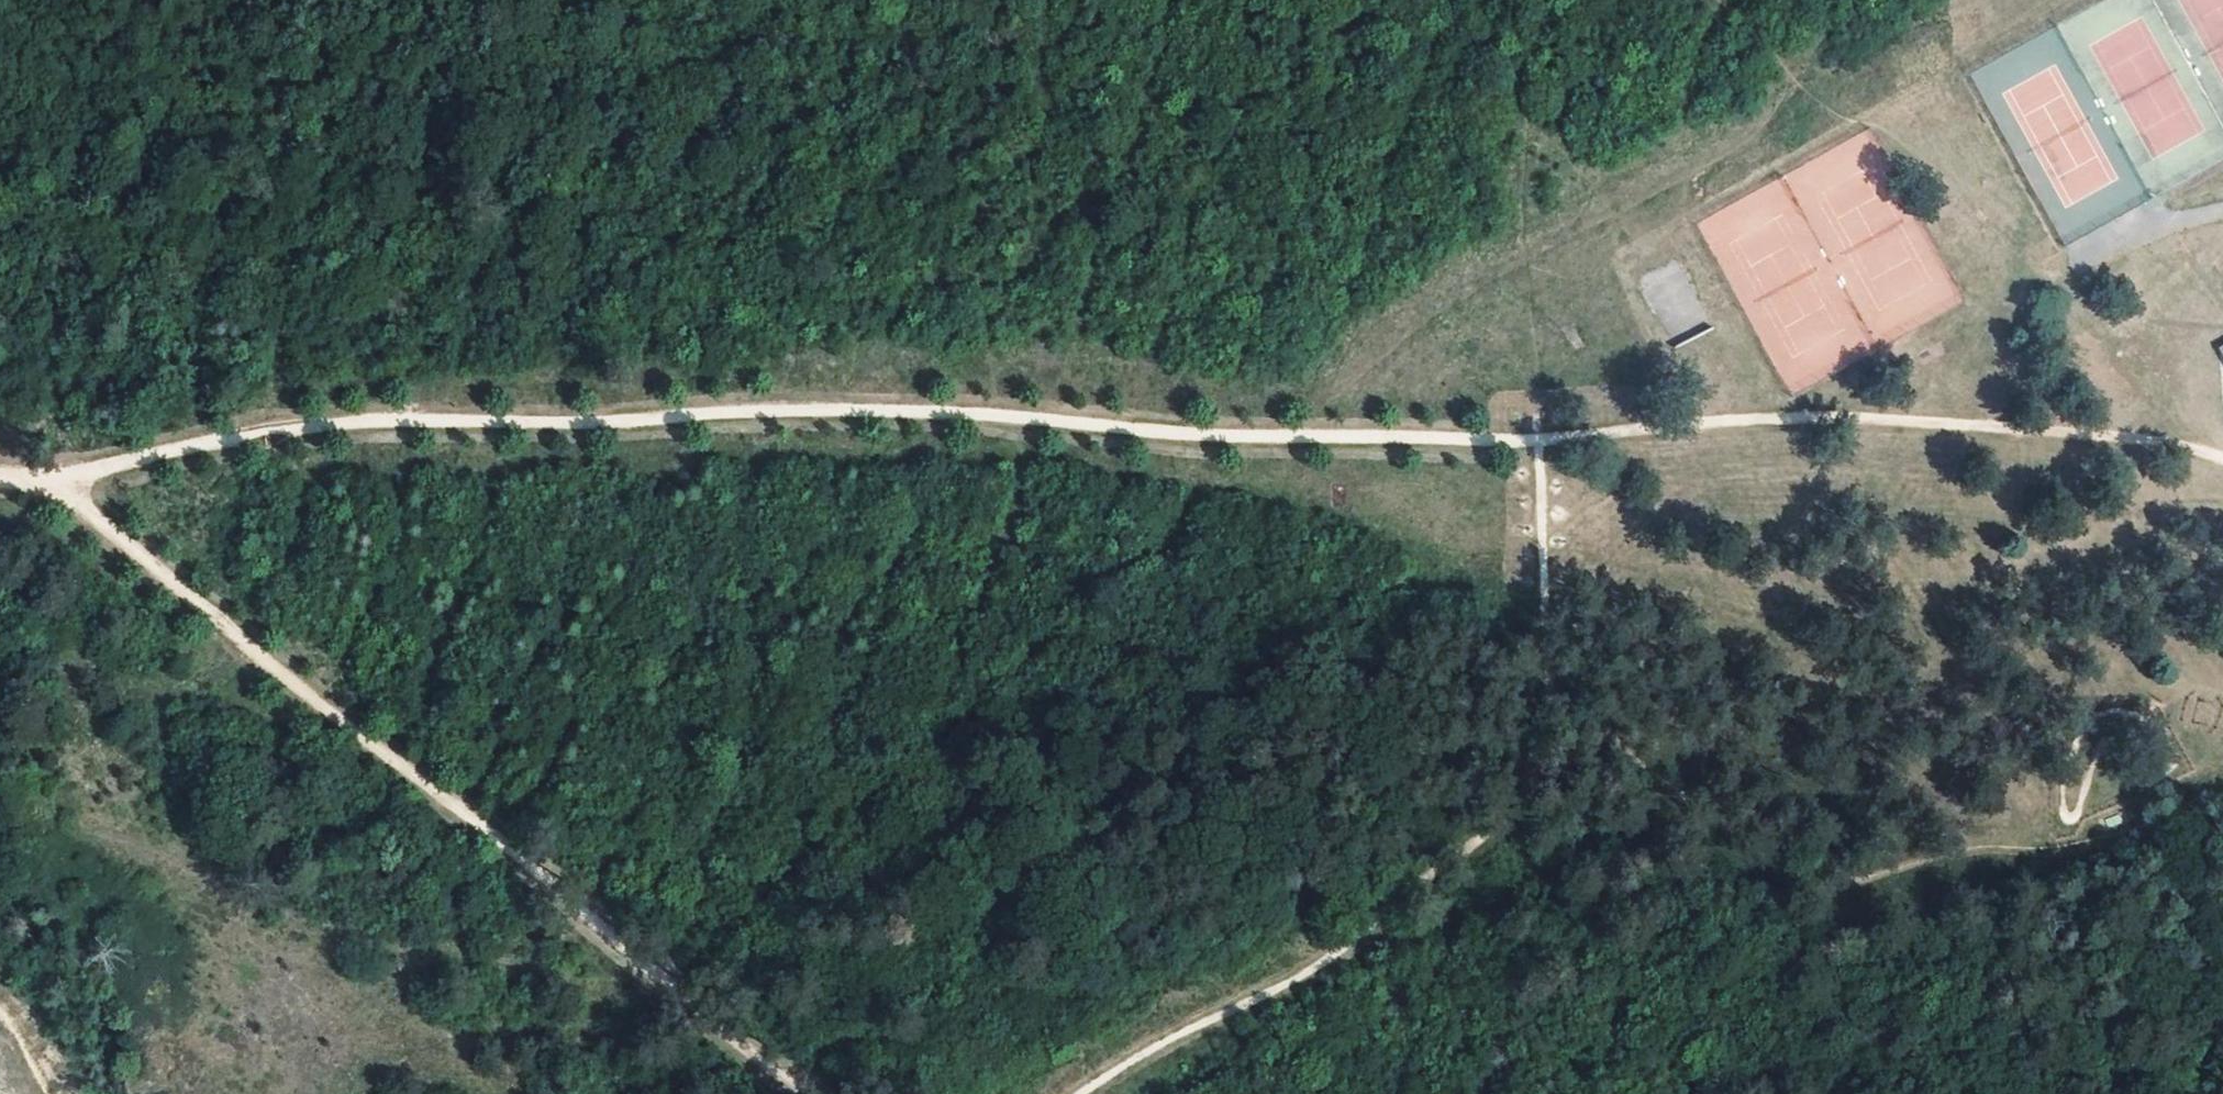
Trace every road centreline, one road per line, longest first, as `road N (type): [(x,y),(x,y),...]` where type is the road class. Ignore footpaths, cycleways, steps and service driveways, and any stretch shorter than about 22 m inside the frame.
road 1 (track): [(43,487),(126,459),(350,422),(599,422),(859,409),(1246,437),(1538,438)]
road 2 (track): [(43,487),(117,532),(812,1093)]
road 3 (track): [(1538,438),(1845,417),(2144,439),(2222,458)]
road 4 (track): [(1080,1093),(1172,1037),(1306,973),(1521,800),(1552,674)]
road 5 (track): [(1552,674),(1538,438)]

